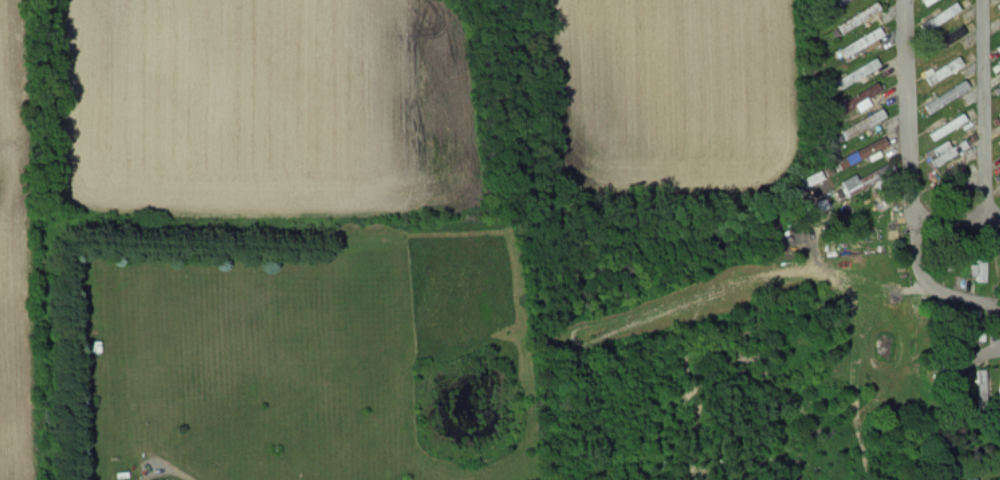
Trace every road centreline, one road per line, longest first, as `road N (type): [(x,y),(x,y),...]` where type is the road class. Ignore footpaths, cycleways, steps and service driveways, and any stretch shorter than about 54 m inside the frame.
road 1 (residential): [(982,0),(987,221)]
road 2 (residential): [(908,0),(913,220)]

